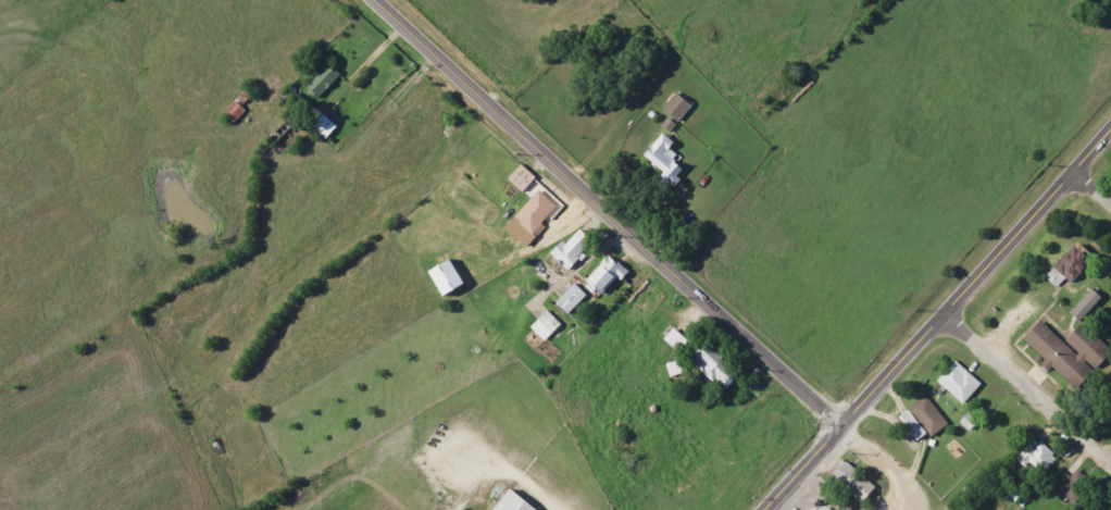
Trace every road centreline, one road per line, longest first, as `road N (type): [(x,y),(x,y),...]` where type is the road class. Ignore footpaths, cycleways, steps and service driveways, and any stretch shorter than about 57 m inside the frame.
road 1 (secondary): [(836,427),(382,0)]
road 2 (secondary): [(766,509),(1110,137)]
road 3 (residential): [(1110,472),(940,316)]

